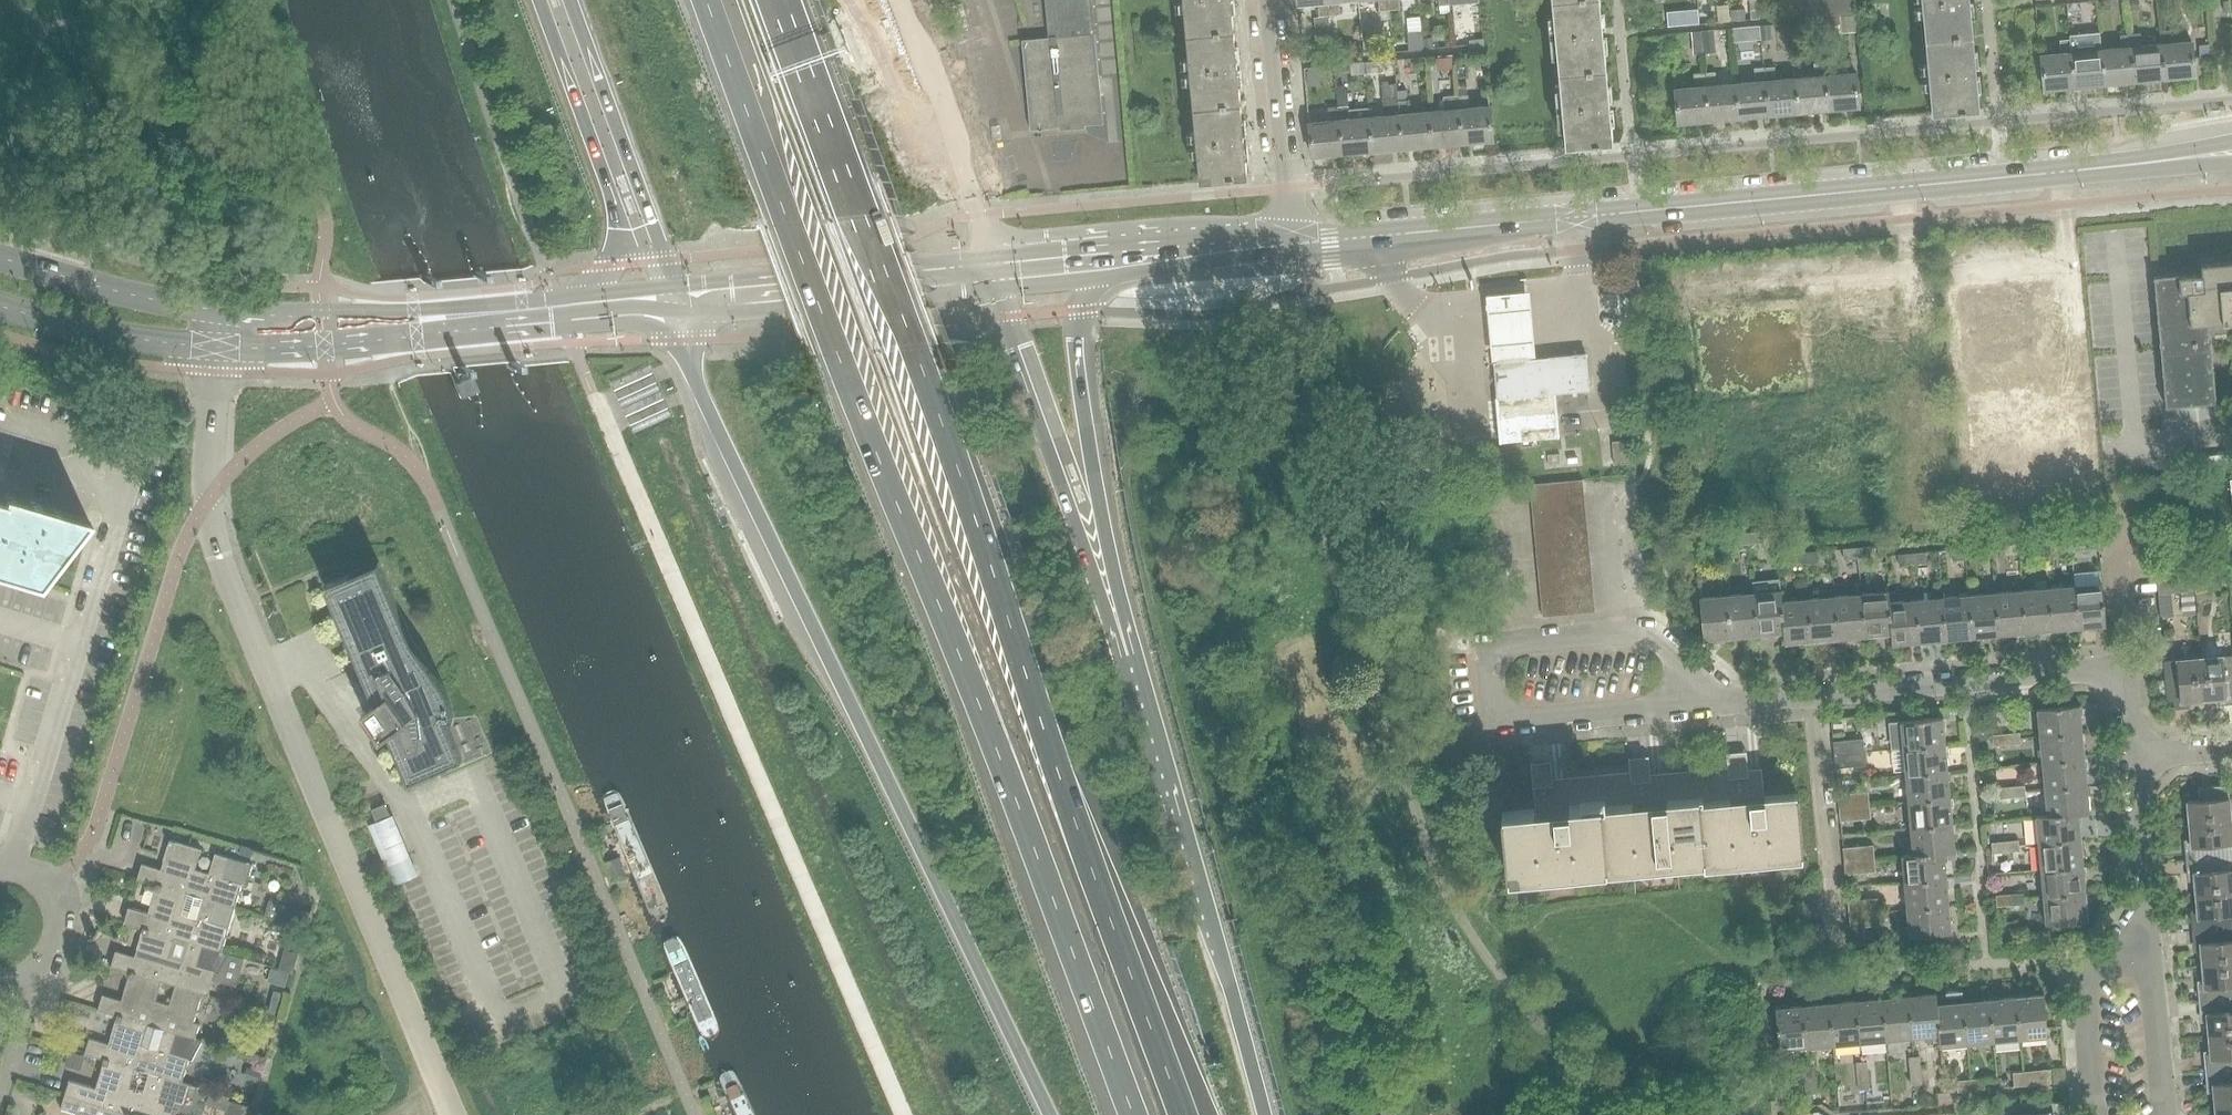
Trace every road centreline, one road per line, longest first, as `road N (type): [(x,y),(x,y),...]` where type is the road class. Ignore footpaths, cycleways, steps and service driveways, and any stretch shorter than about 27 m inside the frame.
road 1 (trunk): [(1184,1114),(769,0)]
road 2 (secondary): [(1294,248),(2196,157)]
road 3 (motorway): [(673,303),(702,396),(1048,1114)]
road 4 (residential): [(452,1114),(219,555),(205,477),(217,348)]
road 5 (trunk): [(706,0),(994,746)]
road 6 (residential): [(2146,760),(2121,726),(2115,678),(1686,708)]
road 7 (trunk): [(1265,1114),(1136,653)]
road 8 (trunk): [(1136,653),(1083,419),(1075,340),(1094,289),(1114,262)]
road 9 (trunk): [(1136,653),(993,273)]
road 10 (motorway): [(994,746),(1133,1114)]
road 11 (secondary): [(673,303),(993,273)]
road 12 (trunk): [(993,273),(888,0)]
road 13 (residential): [(1686,708),(1494,723),(1486,648)]
road 14 (residential): [(1269,0),(1294,248)]
road 15 (residential): [(1686,708),(1672,658),(1647,635),(1486,648)]
road 16 (secondary): [(221,309),(128,295),(0,259)]
road 17 (secondary): [(0,306),(131,340),(217,348)]
road 18 (secondary): [(217,348),(324,346),(400,336),(435,322)]
road 19 (secondary): [(435,322),(390,310),(221,309)]
road 20 (residential): [(2127,943),(2157,897),(2146,760)]
road 21 (residential): [(2094,1114),(2082,1006),(2090,983),(2127,943)]
road 22 (trunk): [(554,0),(619,174)]
road 23 (residential): [(2165,1114),(2147,956),(2127,943)]
road 24 (secondary): [(1114,262),(1294,248)]
road 25 (residential): [(0,872),(49,889),(64,922),(54,959),(15,987)]
road 26 (trunk): [(619,174),(614,256),(573,312)]
road 27 (trunk): [(619,174),(673,303)]
road 28 (secondary): [(435,322),(573,312)]
road 29 (secondary): [(993,273),(1114,262)]

